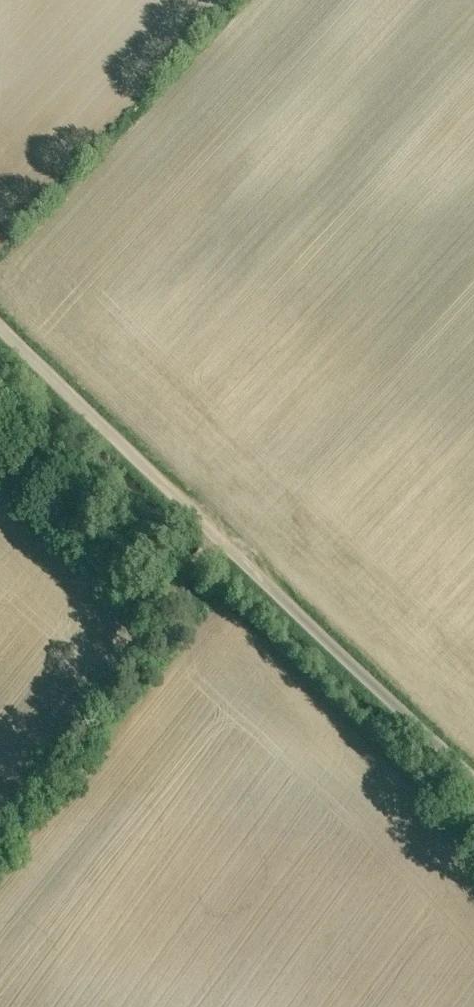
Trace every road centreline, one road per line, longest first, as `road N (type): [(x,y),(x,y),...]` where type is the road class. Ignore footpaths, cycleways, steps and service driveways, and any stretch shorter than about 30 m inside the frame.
road 1 (residential): [(473,791),(0,348)]

